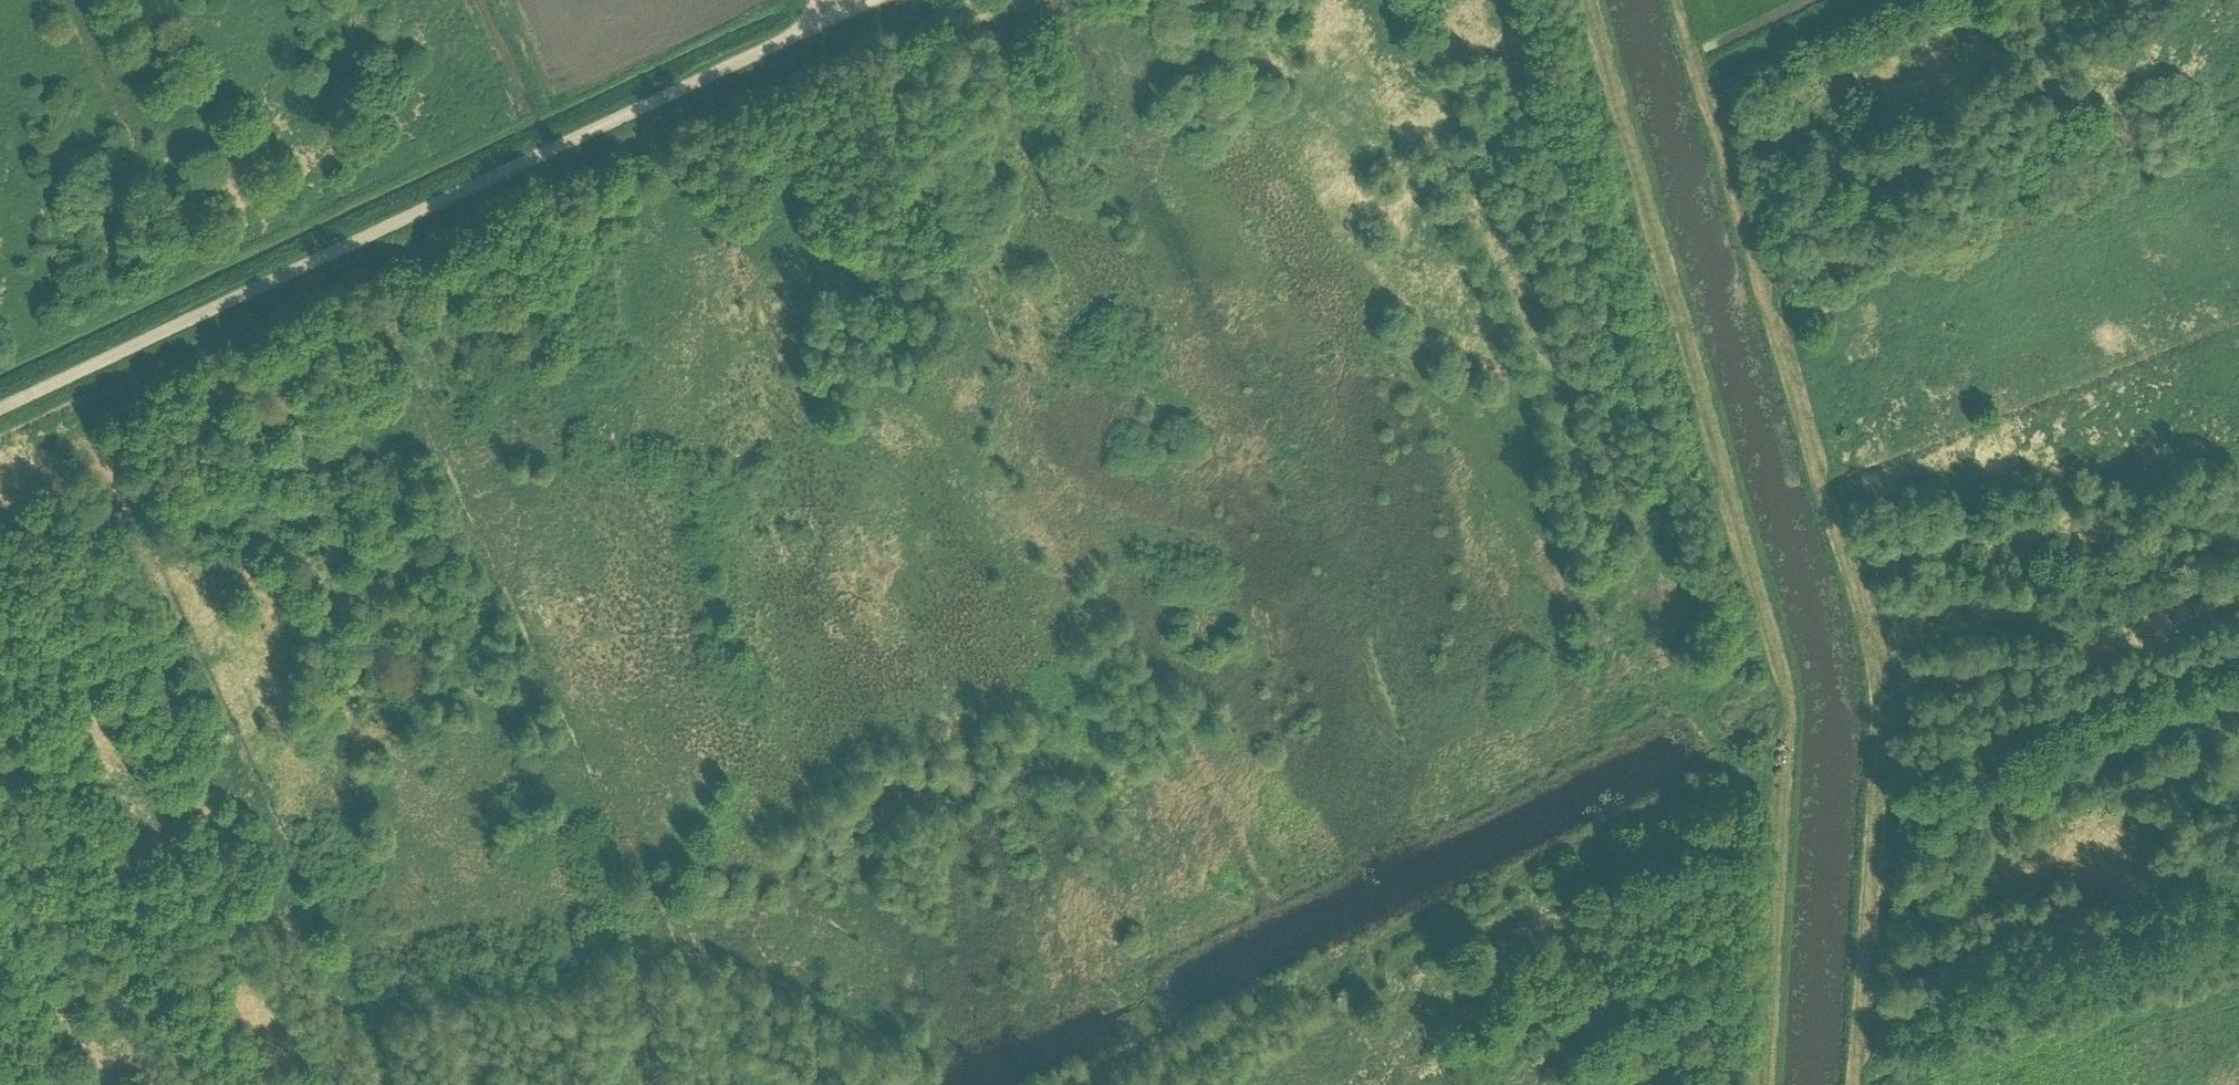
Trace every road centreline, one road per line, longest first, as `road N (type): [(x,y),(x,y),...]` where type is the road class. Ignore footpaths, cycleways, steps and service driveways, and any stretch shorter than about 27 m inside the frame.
road 1 (track): [(1670,0),(1866,684),(1871,800),(1850,1084)]
road 2 (unclassified): [(0,407),(867,0)]

